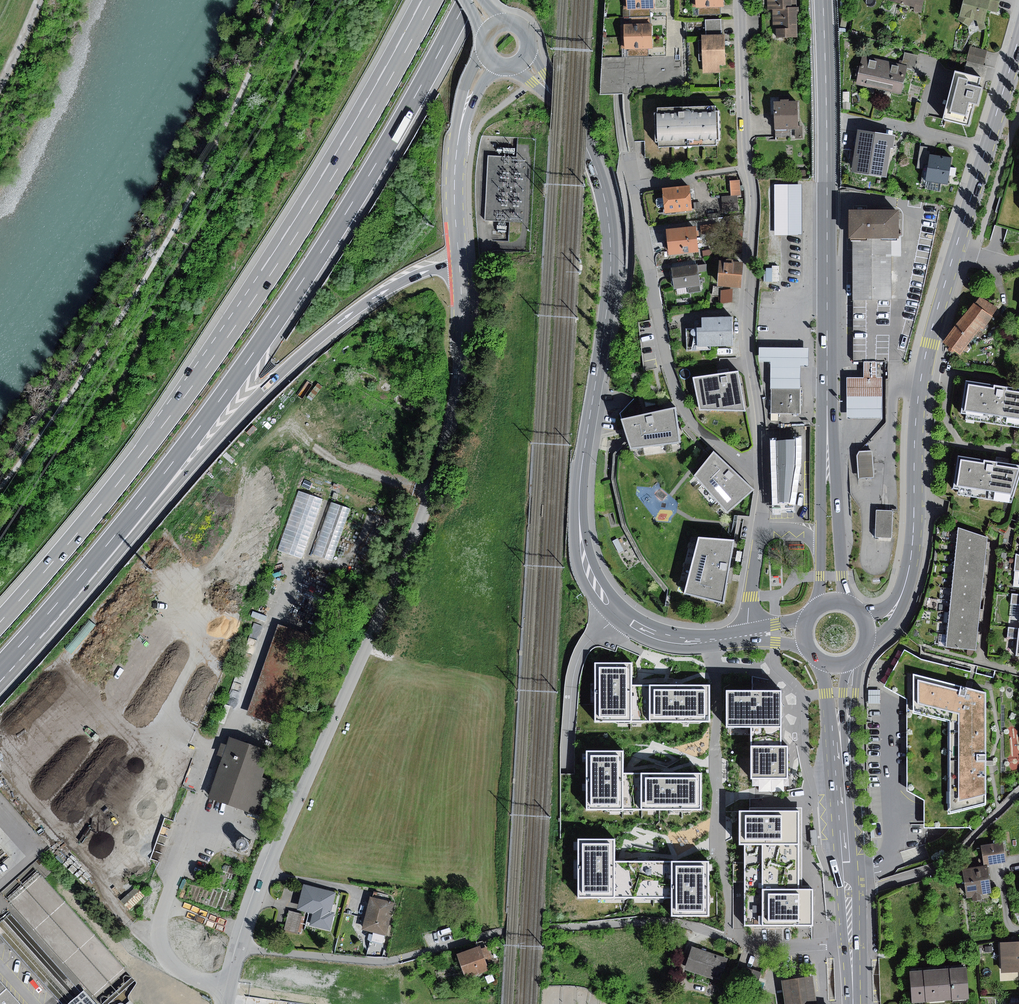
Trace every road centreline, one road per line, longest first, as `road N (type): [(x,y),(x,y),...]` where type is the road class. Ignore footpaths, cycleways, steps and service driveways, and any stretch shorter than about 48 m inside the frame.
road 1 (motorway): [(10,657),(253,354),(327,245),(467,0)]
road 2 (unclassified): [(228,1003),(282,837),(432,493),(461,360),(460,266)]
road 3 (tertiary): [(750,635),(658,636),(616,611),(589,571),(582,467),(607,311),(609,223),(587,149),(550,92)]
road 4 (motorway): [(394,71),(240,323),(0,623)]
road 5 (motorway): [(10,657),(75,605),(232,423),(312,345),(385,291),(460,266)]
road 6 (track): [(0,488),(155,263),(279,0)]
road 7 (residential): [(741,0),(755,195),(749,331),(765,466)]
road 8 (motorway): [(822,0),(828,451)]
road 9 (residential): [(629,160),(681,400),(693,424),(739,460),(765,466)]
road 10 (primary): [(907,579),(920,383),(956,248)]
road 11 (primary): [(839,721),(857,1003)]
road 12 (primary): [(956,248),(1018,37)]
road 13 (unclassified): [(460,266),(454,184),(466,105)]
road 14 (motorway): [(845,602),(828,451)]

